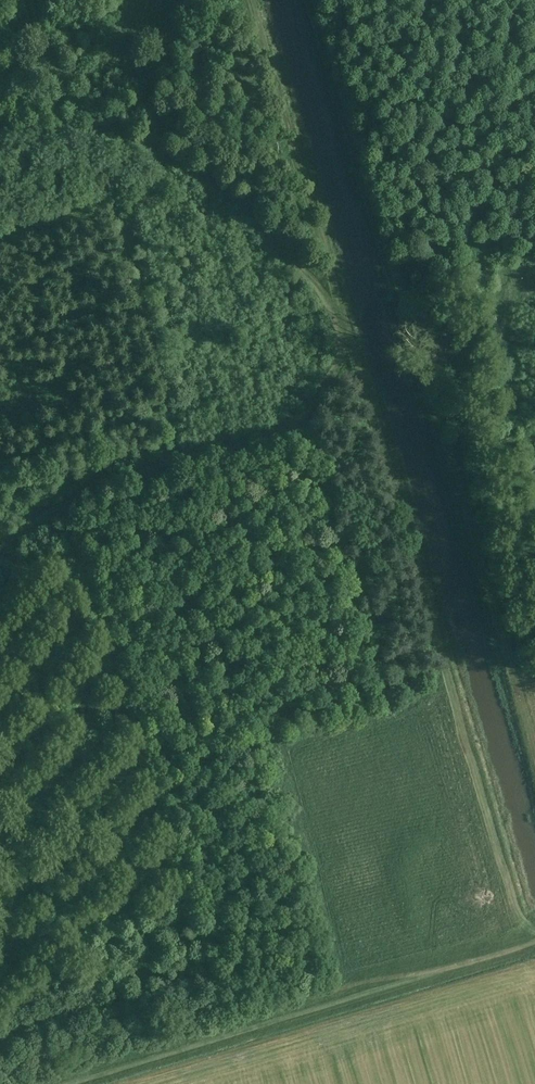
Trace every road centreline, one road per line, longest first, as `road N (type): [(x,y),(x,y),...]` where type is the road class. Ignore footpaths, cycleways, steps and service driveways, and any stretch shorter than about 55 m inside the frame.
road 1 (track): [(0,556),(73,498),(289,424),(324,383),(334,327),(305,270),(190,163),(87,122),(0,125)]
road 2 (track): [(349,323),(527,929),(534,926)]
road 3 (track): [(527,929),(20,1083)]
road 4 (track): [(334,327),(349,323),(253,0)]

